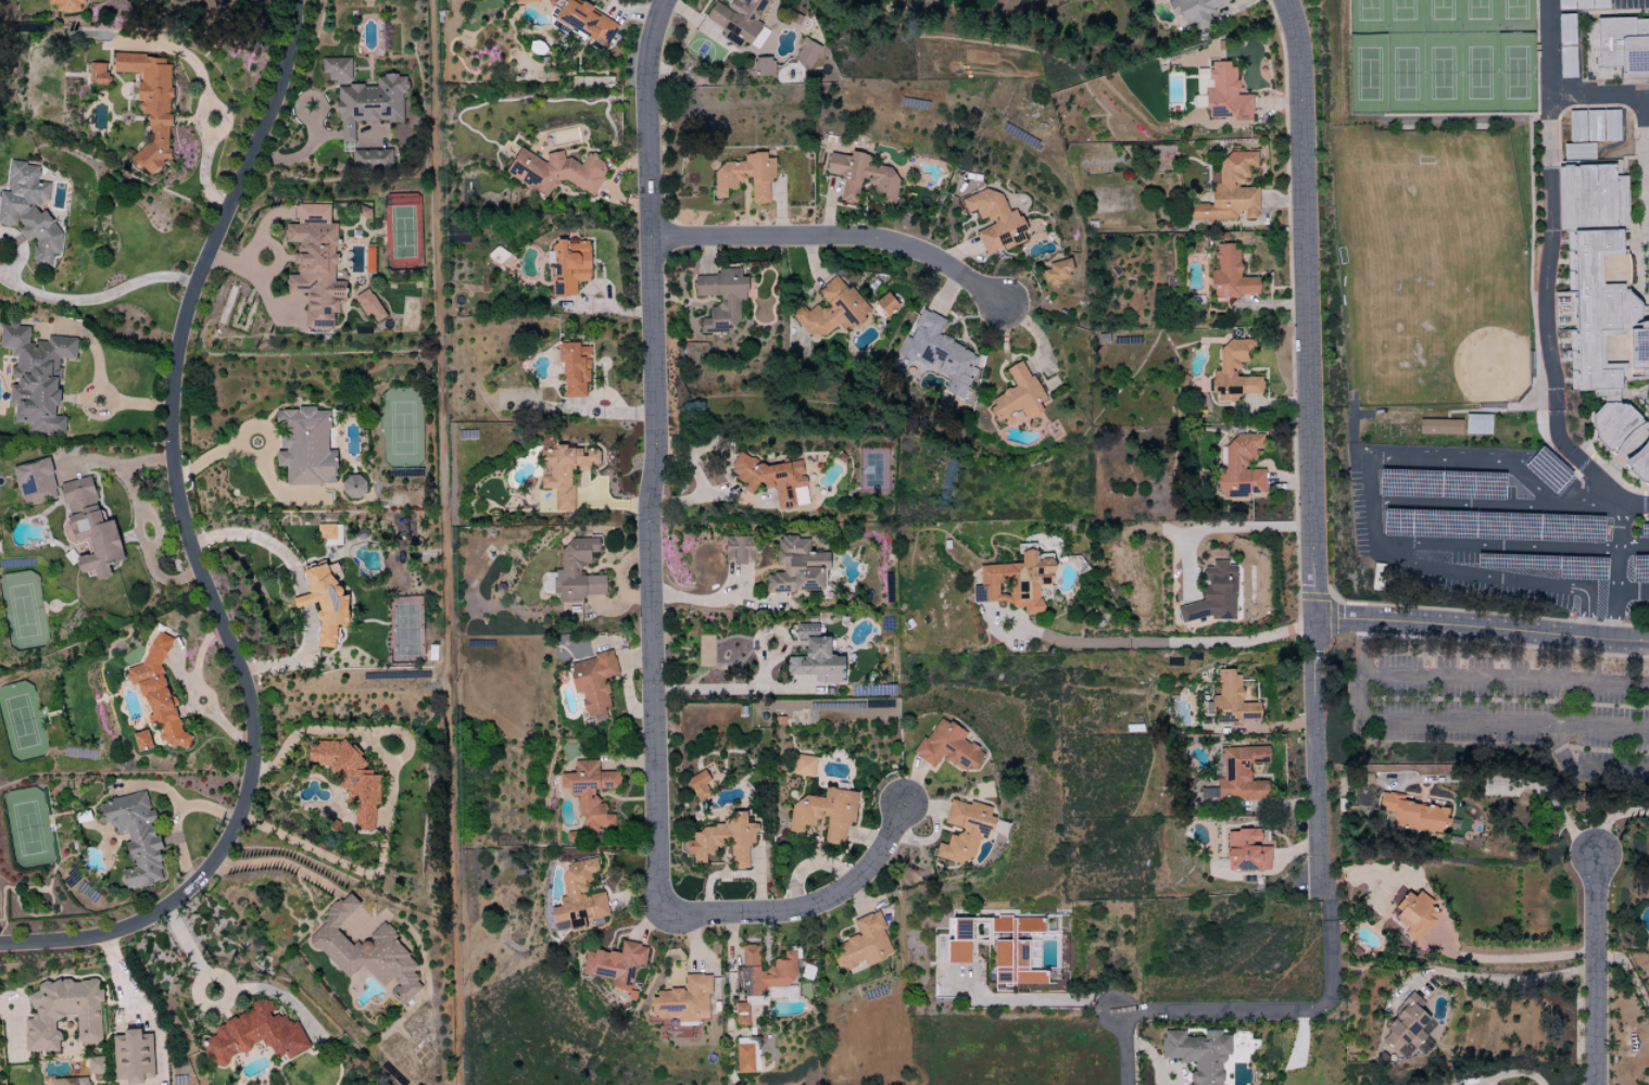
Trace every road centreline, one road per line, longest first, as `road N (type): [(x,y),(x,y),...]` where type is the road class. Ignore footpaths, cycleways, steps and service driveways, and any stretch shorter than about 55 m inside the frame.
road 1 (residential): [(0,946),(138,926),(185,897),(217,862),(250,795),(250,690),(193,554),(175,477),(172,414),(190,304),(279,98),(295,0)]
road 2 (residential): [(666,0),(651,38),(647,84),(657,874)]
road 3 (residential): [(1316,620),(1298,39),(1284,0)]
road 4 (residential): [(651,238),(878,240),(918,251),(1005,304)]
road 5 (residential): [(1316,620),(1648,642)]
road 6 (residential): [(657,874),(675,907),(687,911),(785,913),(822,906),(851,891),(876,862),(905,811)]
road 7 (residential): [(1111,1013),(1324,1009),(1331,1002),(1331,920)]
road 8 (residential): [(1331,905),(1324,898),(1316,620)]
road 9 (residential): [(1598,1084),(1598,858)]

